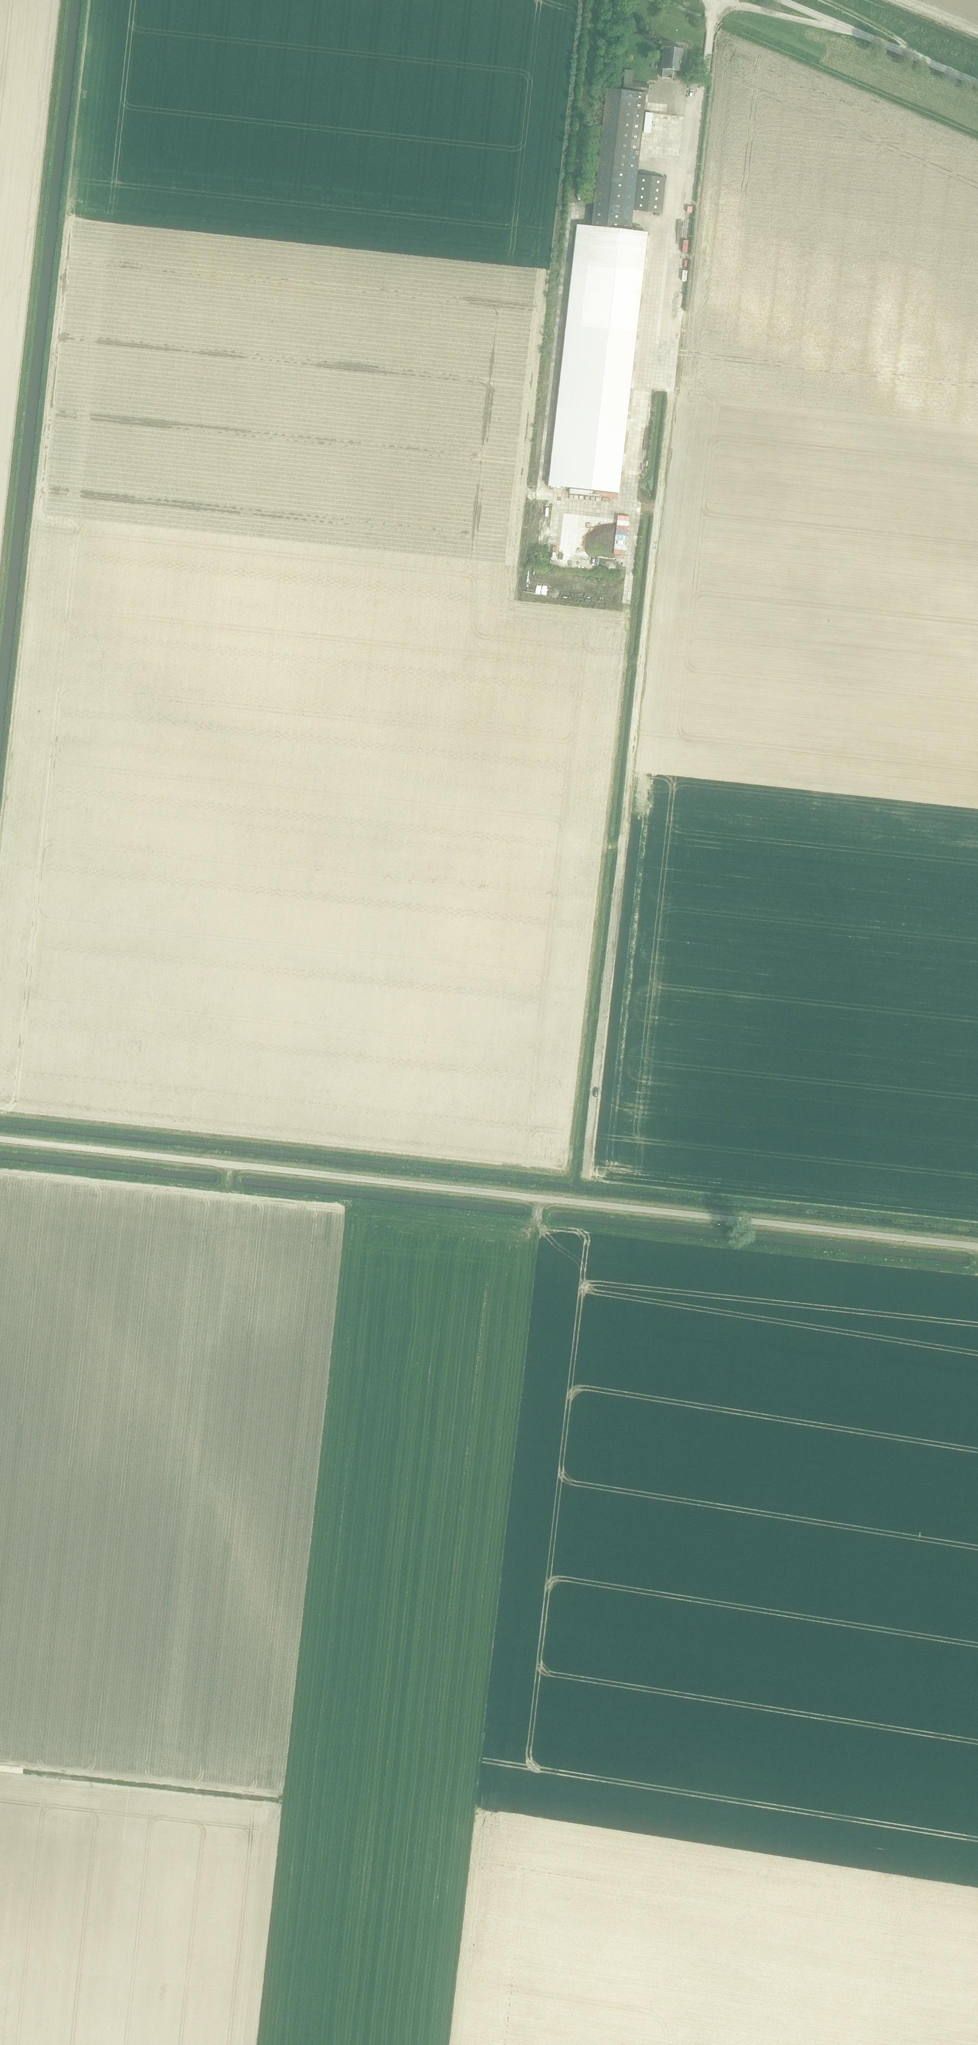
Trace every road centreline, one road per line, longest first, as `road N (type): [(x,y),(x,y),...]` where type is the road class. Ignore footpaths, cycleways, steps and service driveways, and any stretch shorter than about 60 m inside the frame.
road 1 (unclassified): [(977,1245),(0,1139)]
road 2 (unclassified): [(977,84),(780,0)]

